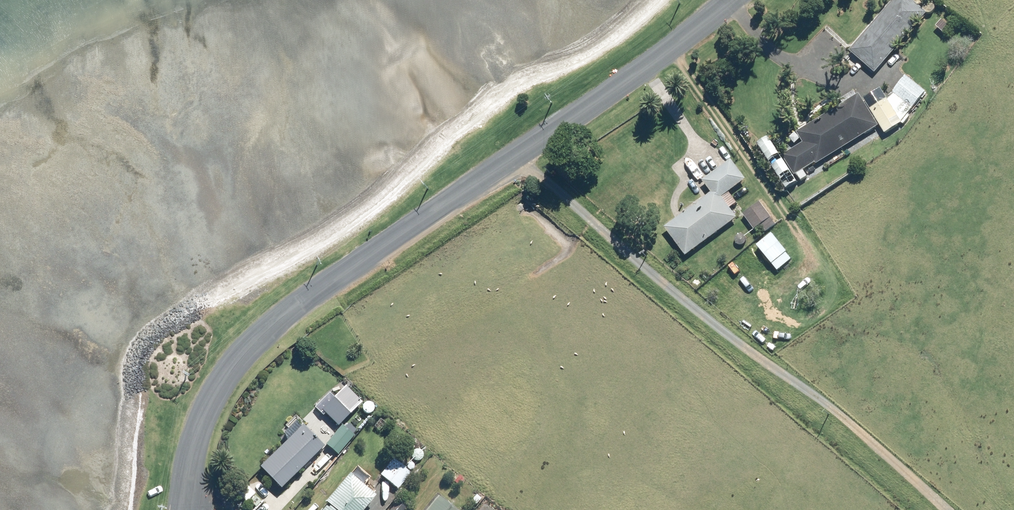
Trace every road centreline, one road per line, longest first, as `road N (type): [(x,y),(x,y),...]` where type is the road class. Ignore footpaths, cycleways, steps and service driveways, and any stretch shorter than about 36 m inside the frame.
road 1 (residential): [(511,158),(842,415),(947,509)]
road 2 (tertiary): [(182,509),(204,416),(240,358),(347,270),(511,158)]
road 3 (tertiary): [(511,158),(732,0)]

